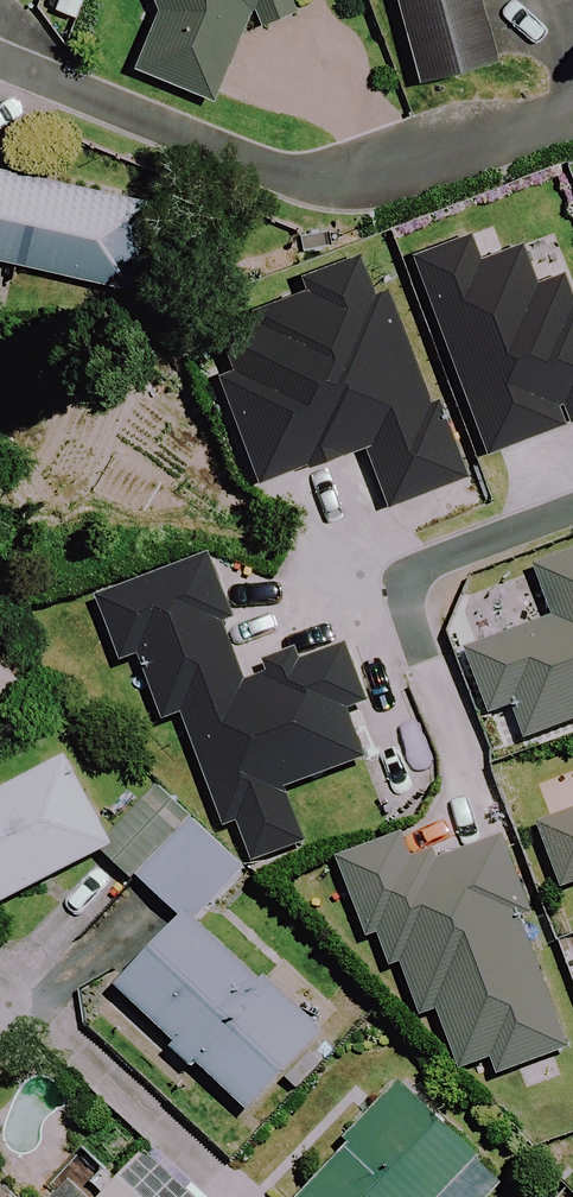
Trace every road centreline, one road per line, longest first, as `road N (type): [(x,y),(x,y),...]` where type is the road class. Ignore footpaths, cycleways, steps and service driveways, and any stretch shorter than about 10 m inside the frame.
road 1 (residential): [(572,122),(300,225)]

